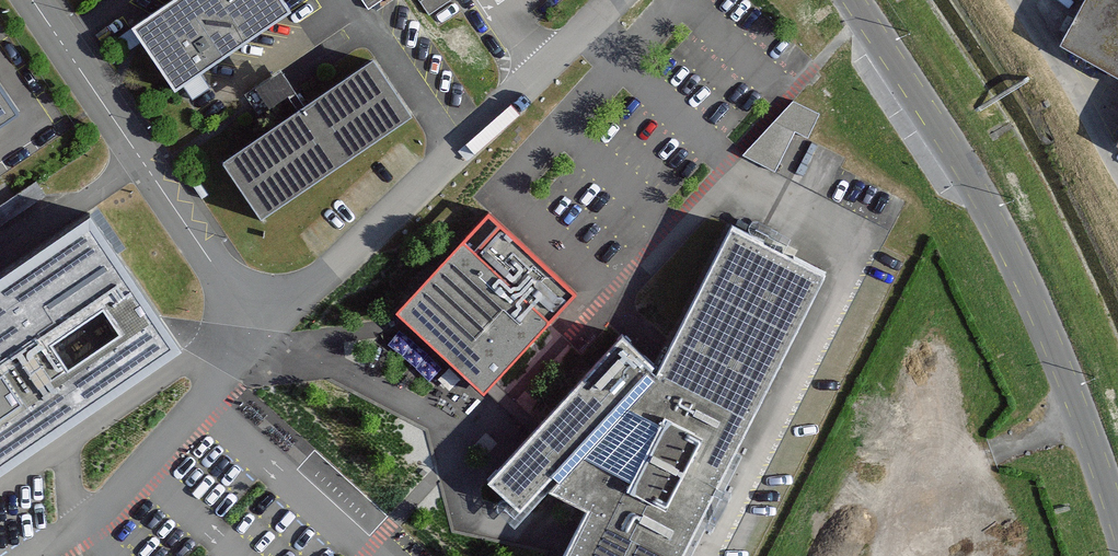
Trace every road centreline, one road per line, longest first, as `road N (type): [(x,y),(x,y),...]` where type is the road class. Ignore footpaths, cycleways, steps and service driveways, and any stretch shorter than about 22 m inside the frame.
road 1 (secondary): [(1117,523),(1019,267),(856,0)]
road 2 (unclassified): [(709,555),(869,239),(731,168)]
road 3 (unclassified): [(623,0),(329,273),(249,327)]
road 4 (unclassified): [(33,0),(249,327)]
road 5 (unclassified): [(249,327),(203,402),(142,469),(84,526),(35,555)]

